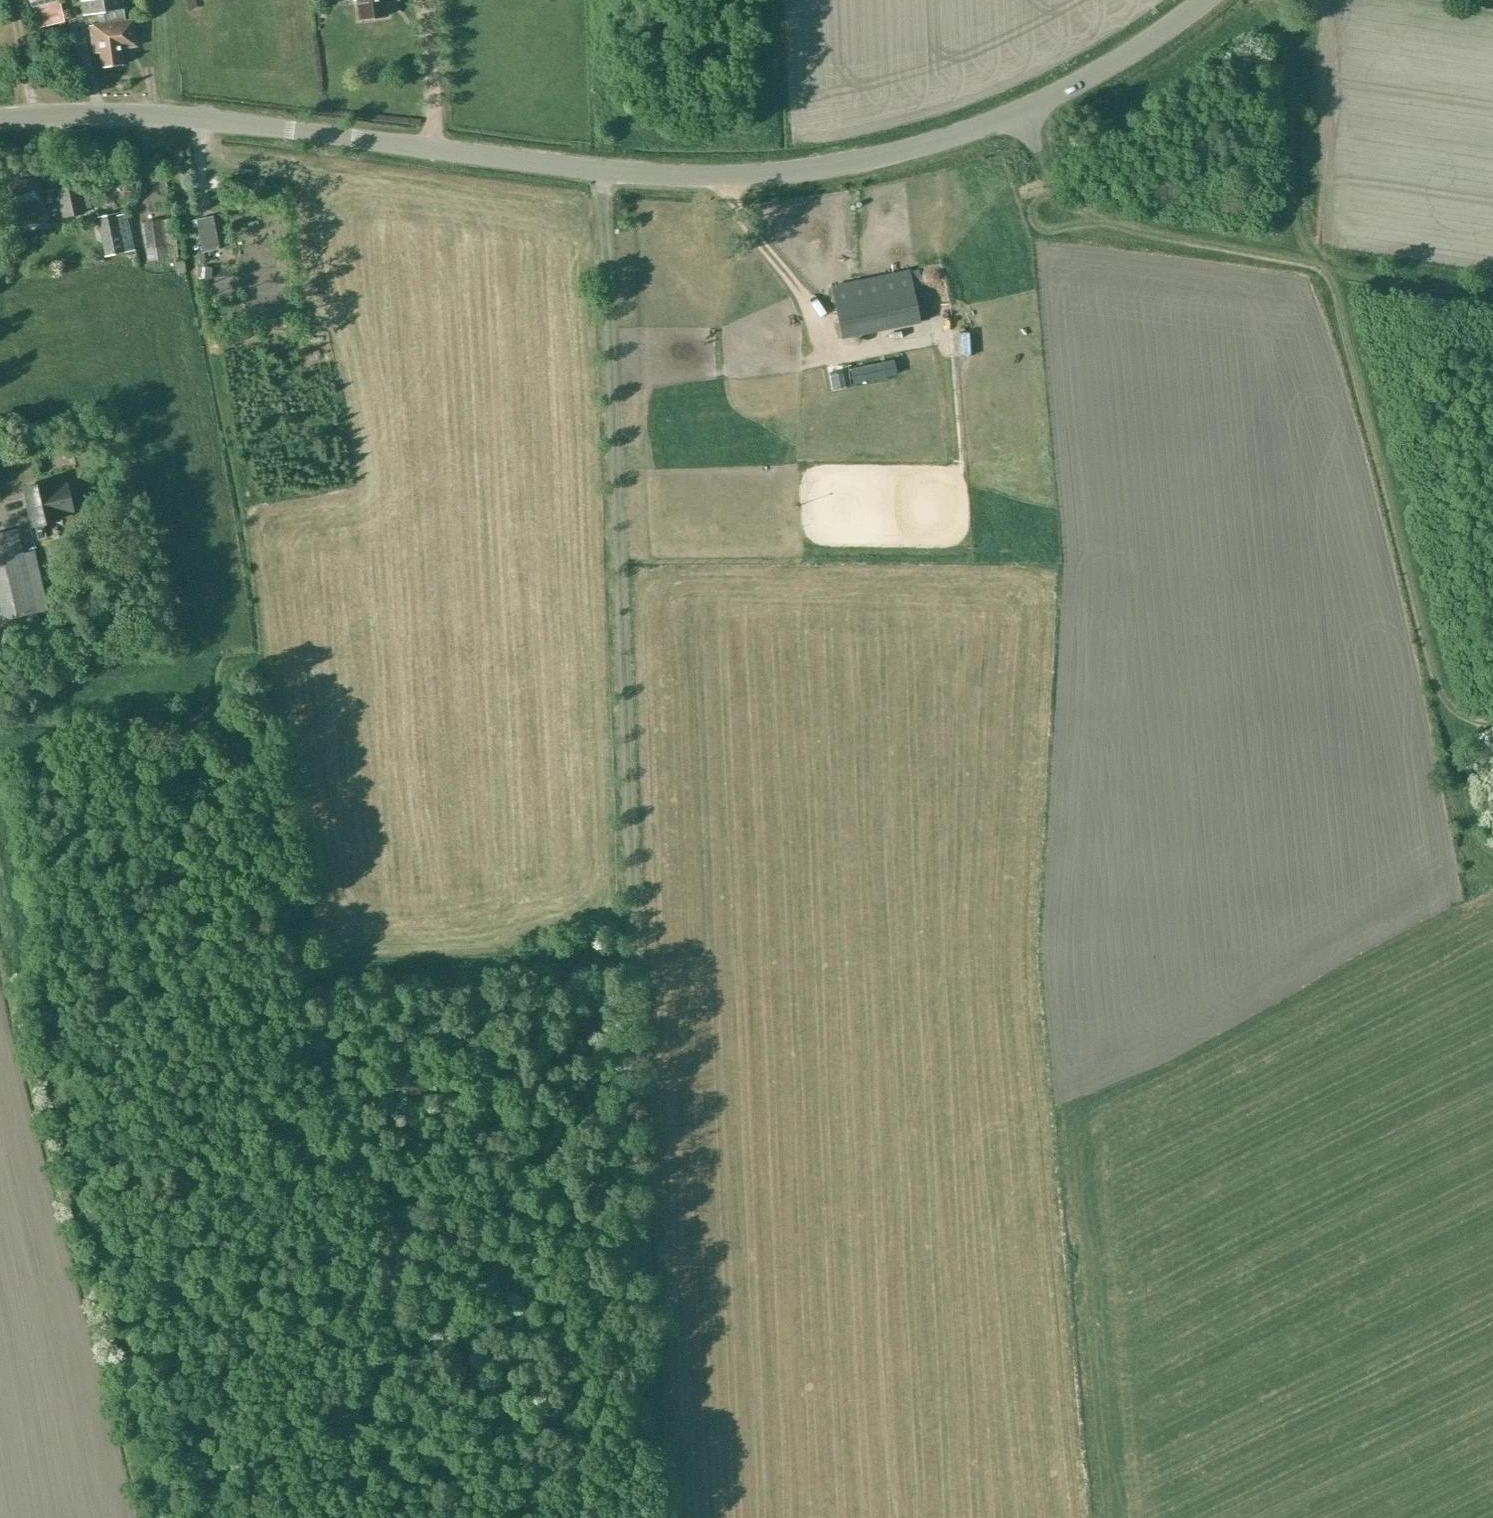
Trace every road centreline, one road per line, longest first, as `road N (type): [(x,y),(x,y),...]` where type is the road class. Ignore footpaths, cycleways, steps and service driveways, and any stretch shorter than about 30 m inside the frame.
road 1 (tertiary): [(0,118),(203,118),(629,172),(774,175),(873,158),(1019,110),(1120,59),(1205,0)]
road 2 (track): [(1333,274),(1453,711)]
road 3 (track): [(1019,110),(1037,151),(1035,184),(1044,201),(1306,258),(1333,274)]
road 4 (track): [(1297,256),(1288,61),(1271,0)]

